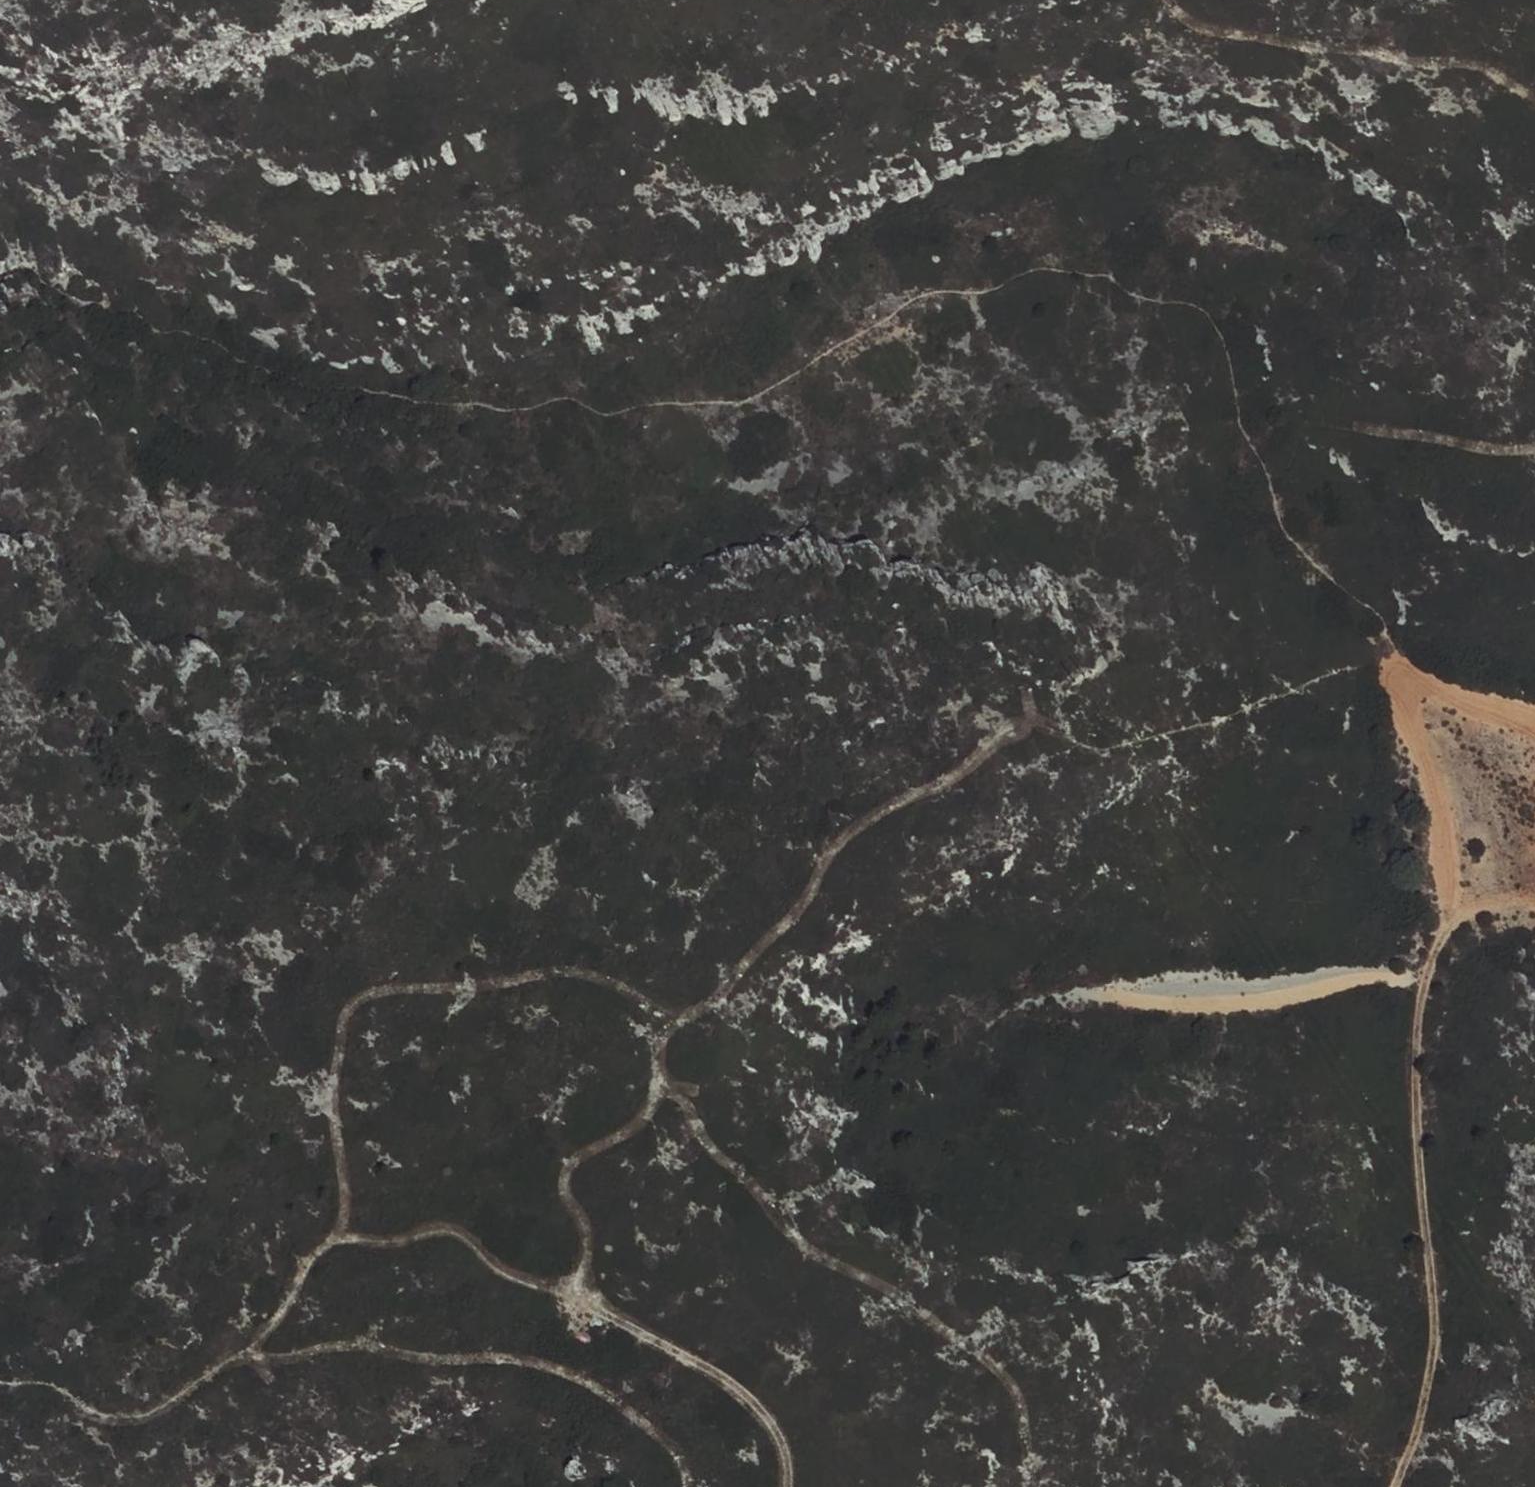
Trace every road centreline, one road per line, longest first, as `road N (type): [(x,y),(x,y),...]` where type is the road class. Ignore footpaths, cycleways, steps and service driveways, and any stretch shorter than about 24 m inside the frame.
road 1 (track): [(1446,931),(1419,1037),(1431,1317),(1402,1486)]
road 2 (track): [(1400,671),(1446,931),(1534,923)]
road 3 (track): [(777,1486),(768,1424),(668,1347),(586,1312)]
road 4 (track): [(1534,723),(1400,671)]

